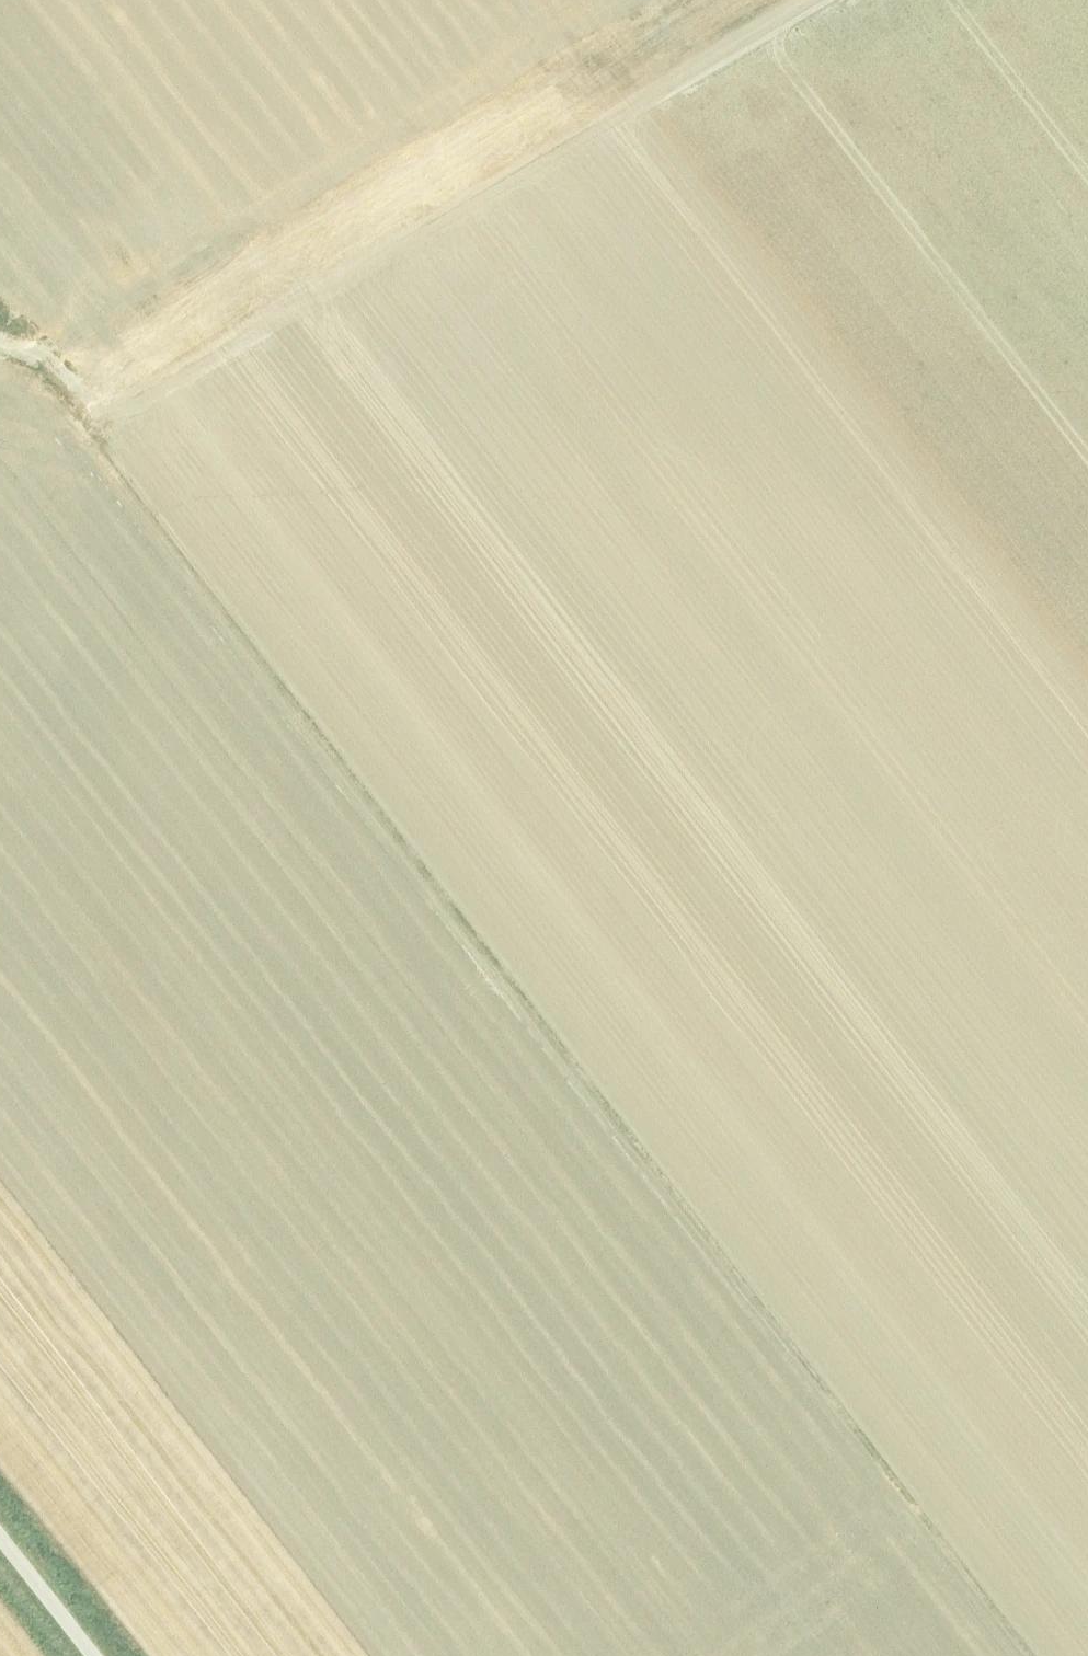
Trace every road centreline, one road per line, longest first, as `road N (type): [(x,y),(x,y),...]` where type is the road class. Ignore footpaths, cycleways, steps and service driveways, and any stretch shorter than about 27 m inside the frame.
road 1 (unclassified): [(94,1655),(0,1536)]

